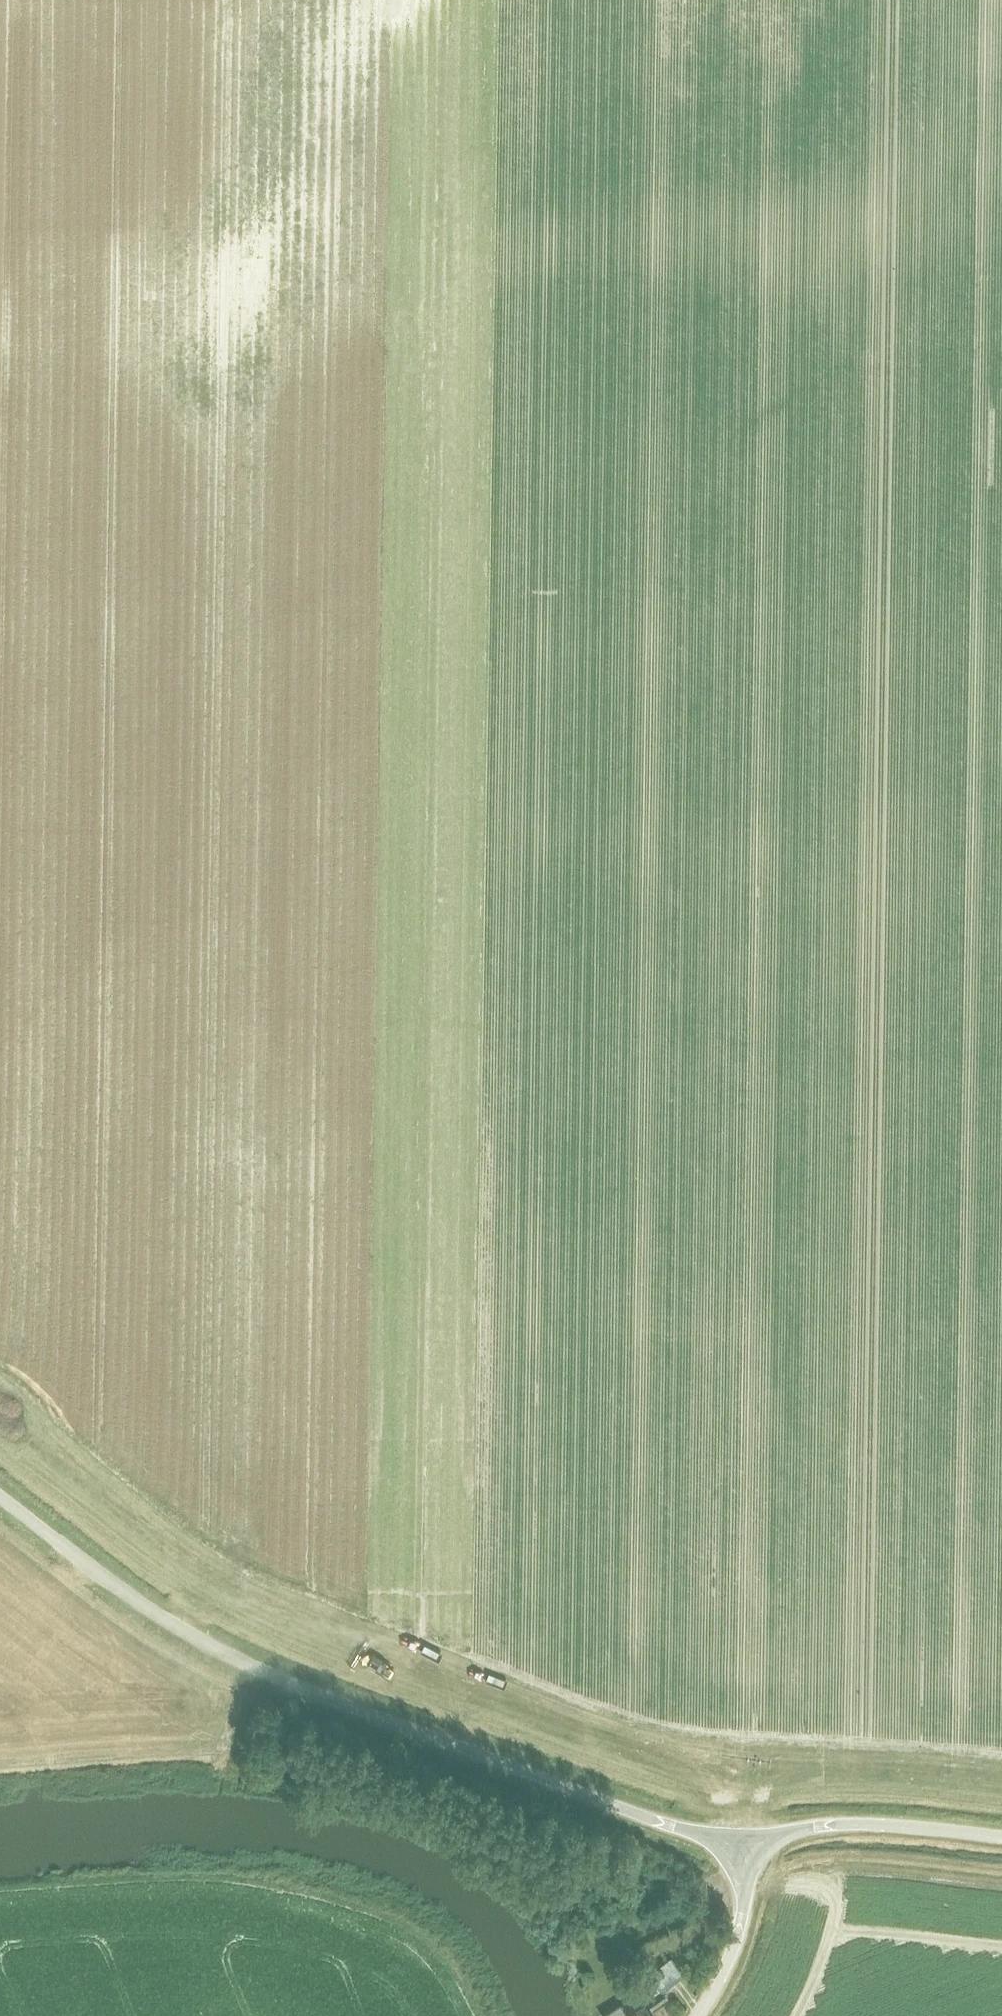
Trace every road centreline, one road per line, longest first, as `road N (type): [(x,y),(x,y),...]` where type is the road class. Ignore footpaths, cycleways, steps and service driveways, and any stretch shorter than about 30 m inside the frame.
road 1 (unclassified): [(749,1852),(234,1659),(135,1603),(0,1498)]
road 2 (unclassified): [(1001,1837),(830,1828),(749,1852)]
road 3 (unclassified): [(697,2015),(736,1940),(749,1852)]

